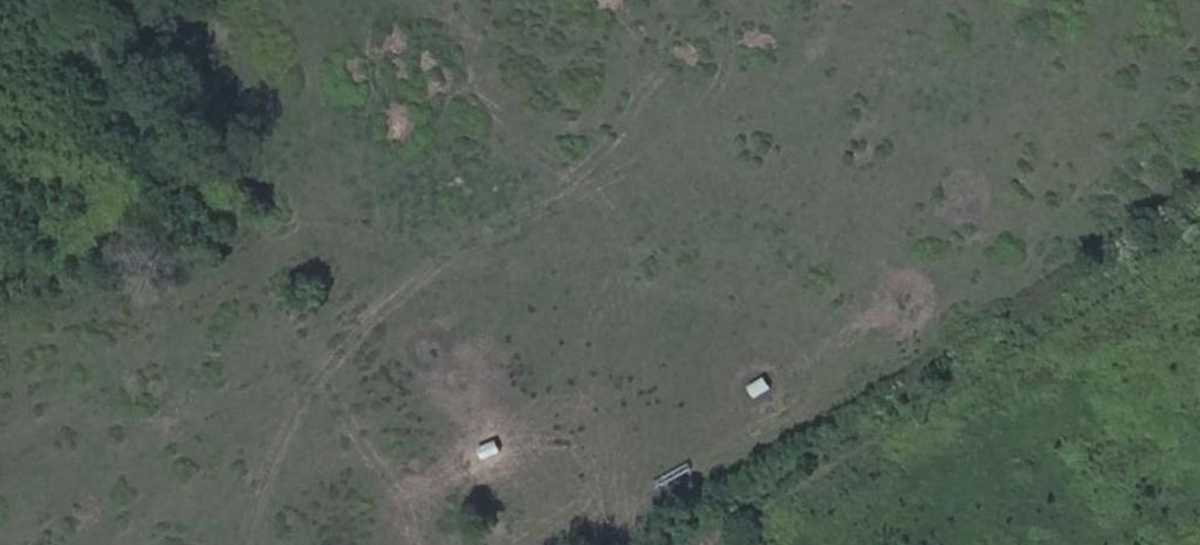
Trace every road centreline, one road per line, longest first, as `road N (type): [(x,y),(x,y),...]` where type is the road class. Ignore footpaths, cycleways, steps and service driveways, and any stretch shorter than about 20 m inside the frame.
road 1 (track): [(666,508),(586,502),(286,203),(146,0)]
road 2 (track): [(670,544),(666,508),(1199,178)]

